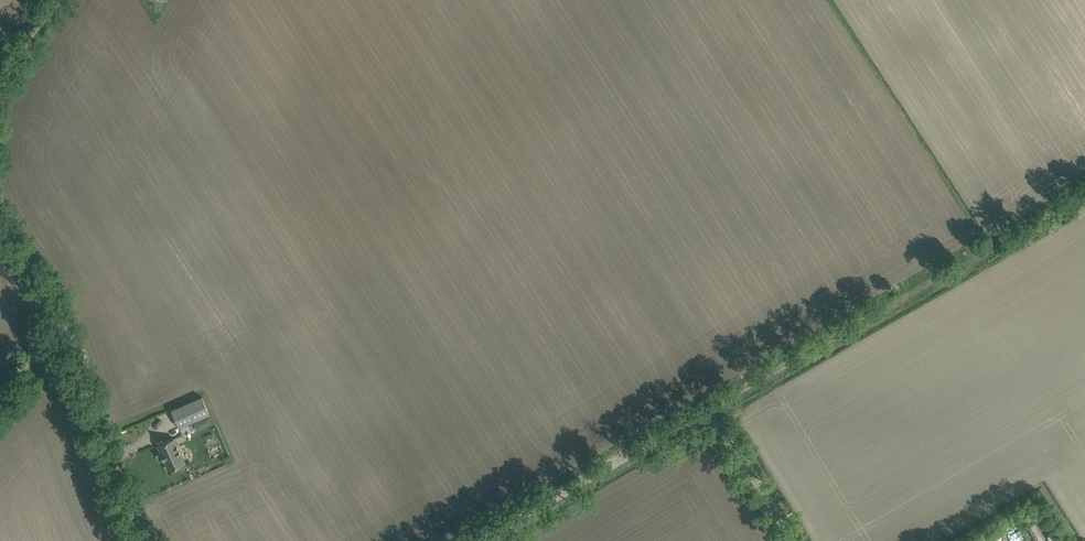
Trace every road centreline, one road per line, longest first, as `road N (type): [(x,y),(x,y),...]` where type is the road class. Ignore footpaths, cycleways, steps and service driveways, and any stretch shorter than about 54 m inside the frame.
road 1 (track): [(806,540),(722,408),(704,408),(477,540)]
road 2 (track): [(1084,195),(722,408)]
road 3 (track): [(148,540),(63,318)]
road 4 (track): [(63,318),(0,210)]

